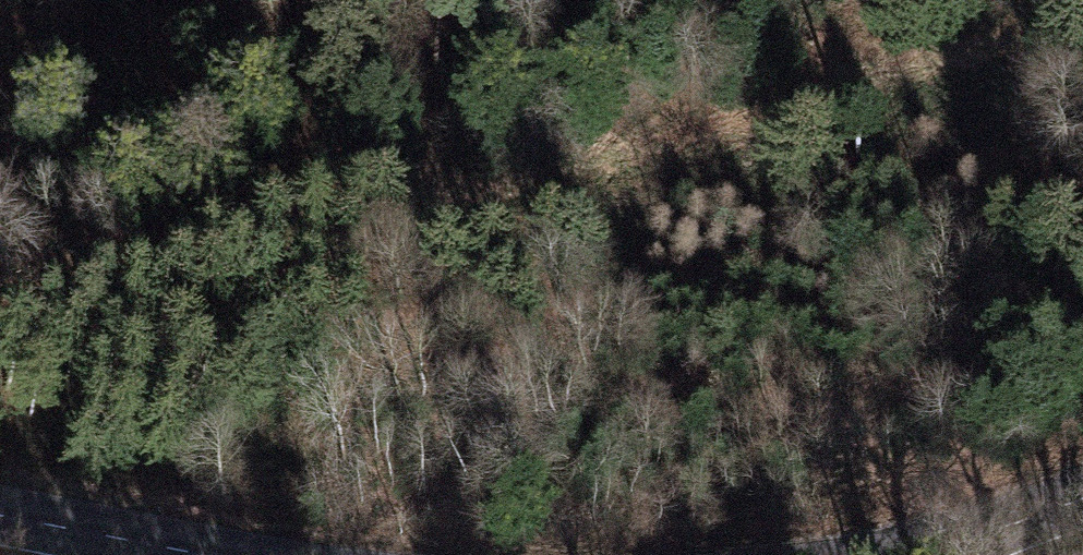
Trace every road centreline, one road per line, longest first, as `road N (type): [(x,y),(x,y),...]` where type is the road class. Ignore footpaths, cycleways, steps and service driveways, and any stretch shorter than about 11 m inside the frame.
road 1 (track): [(0,311),(325,247),(1050,32),(1082,0)]
road 2 (tertiary): [(891,554),(1082,512)]
road 3 (tertiary): [(0,526),(171,554)]

